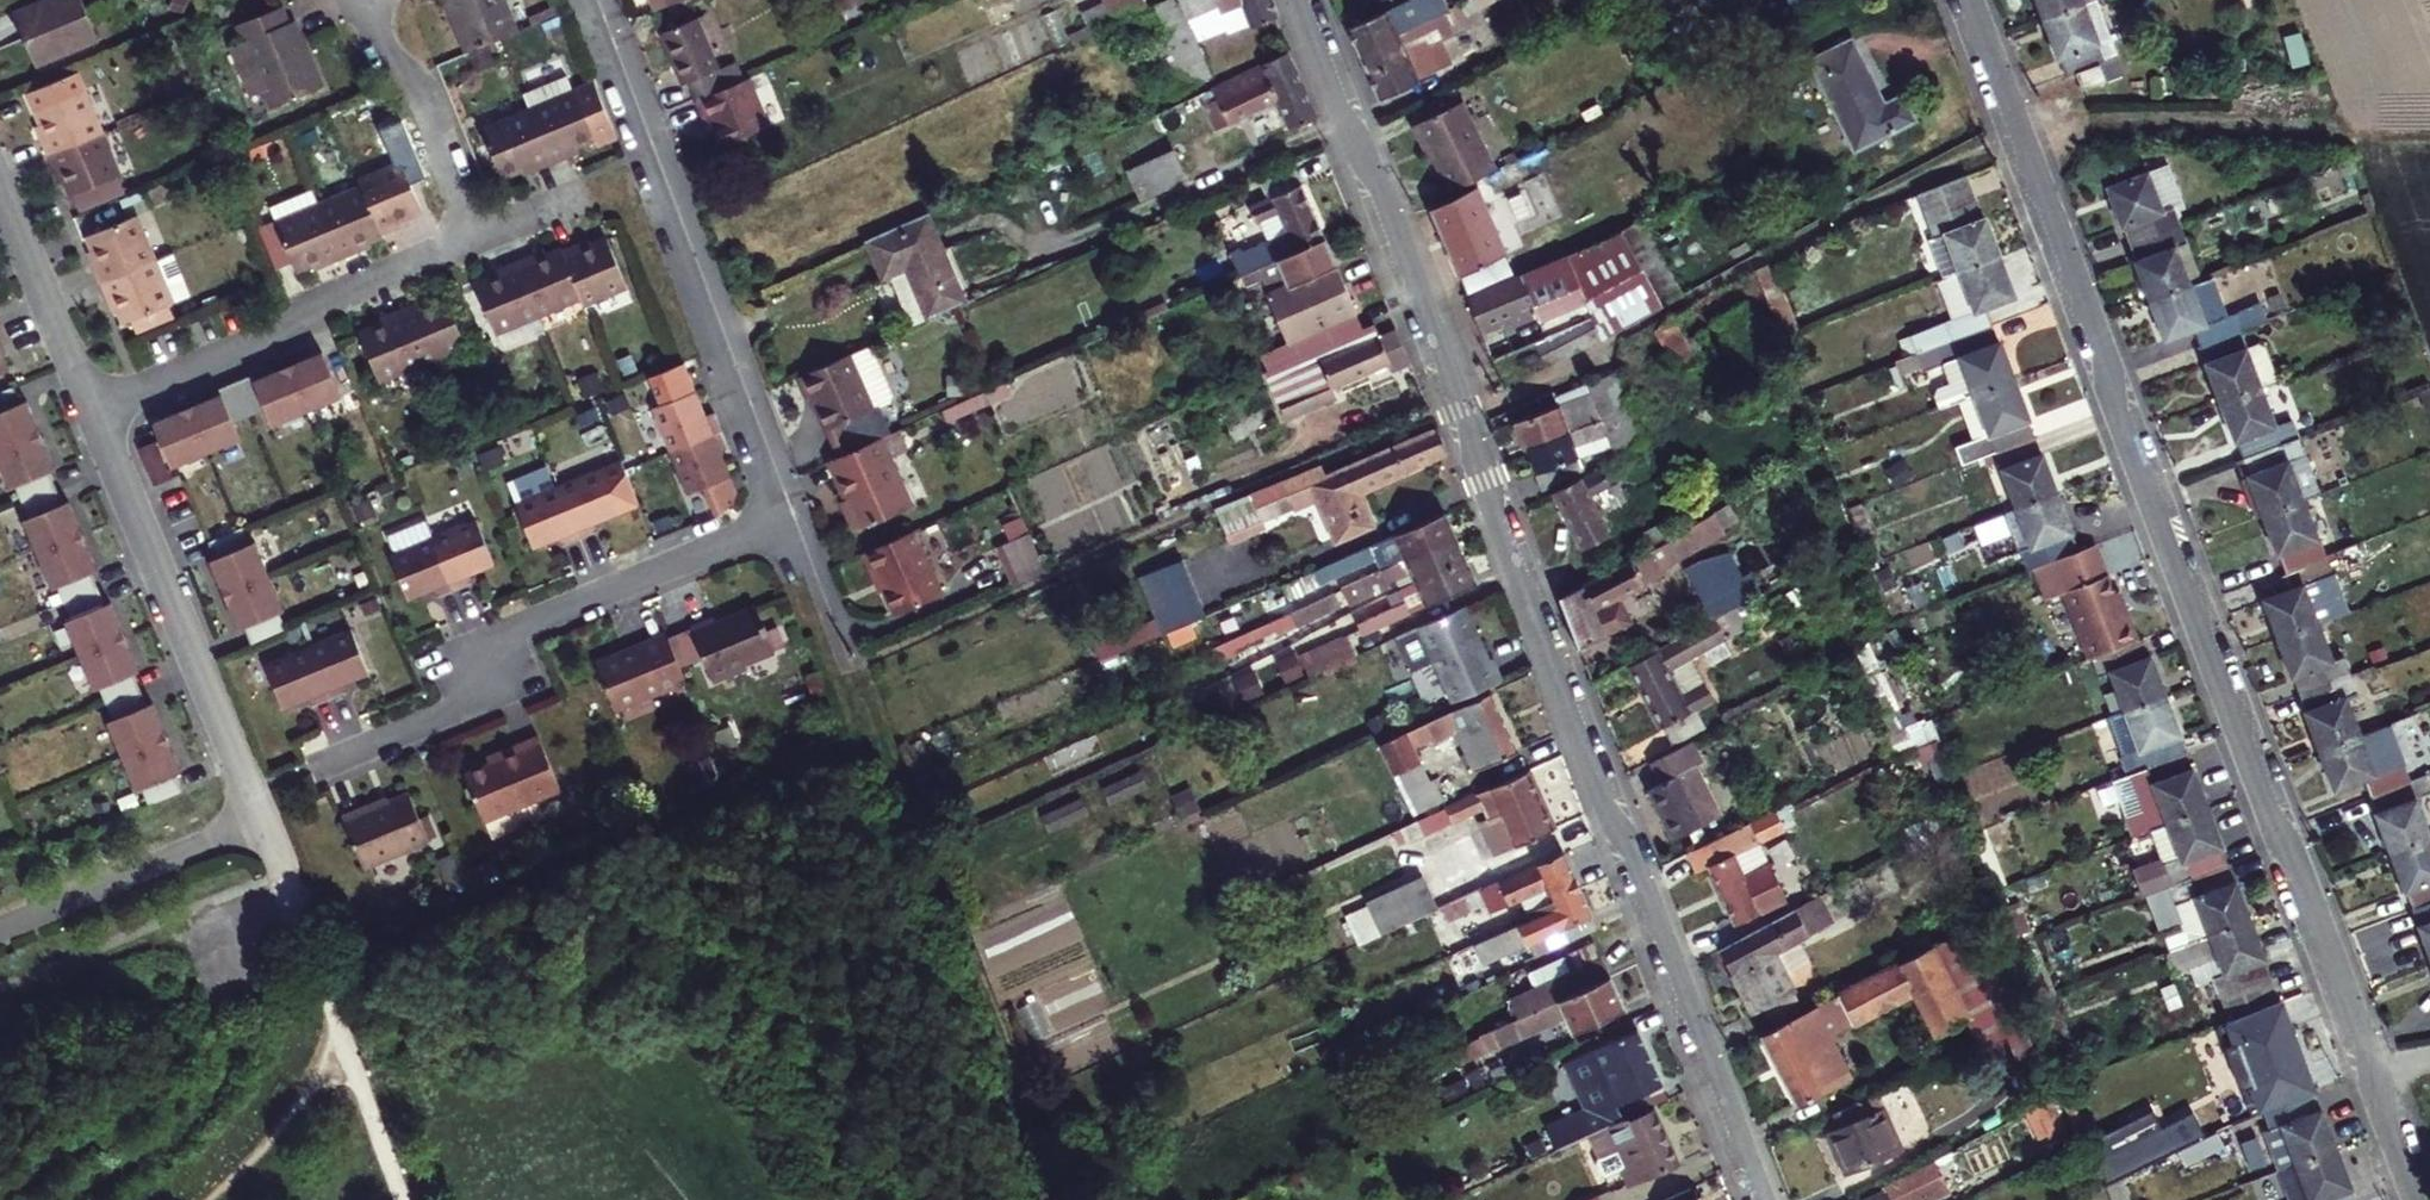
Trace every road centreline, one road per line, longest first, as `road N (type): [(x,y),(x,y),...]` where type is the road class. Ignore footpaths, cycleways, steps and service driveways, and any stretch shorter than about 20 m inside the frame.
road 1 (residential): [(1302,0),(1760,1199)]
road 2 (residential): [(1971,0),(2104,346),(2112,410),(2371,1063)]
road 3 (residential): [(790,514),(518,626),(497,646),(471,702),(318,765)]
road 4 (residential): [(595,0),(790,514)]
road 5 (residential): [(90,407),(263,820)]
road 6 (residential): [(90,407),(476,240)]
road 7 (residential): [(0,927),(263,820)]
road 8 (residential): [(476,240),(423,92),(383,48),(361,0)]
road 9 (residential): [(0,191),(90,407)]
road 10 (residential): [(2371,1063),(2420,1199)]

